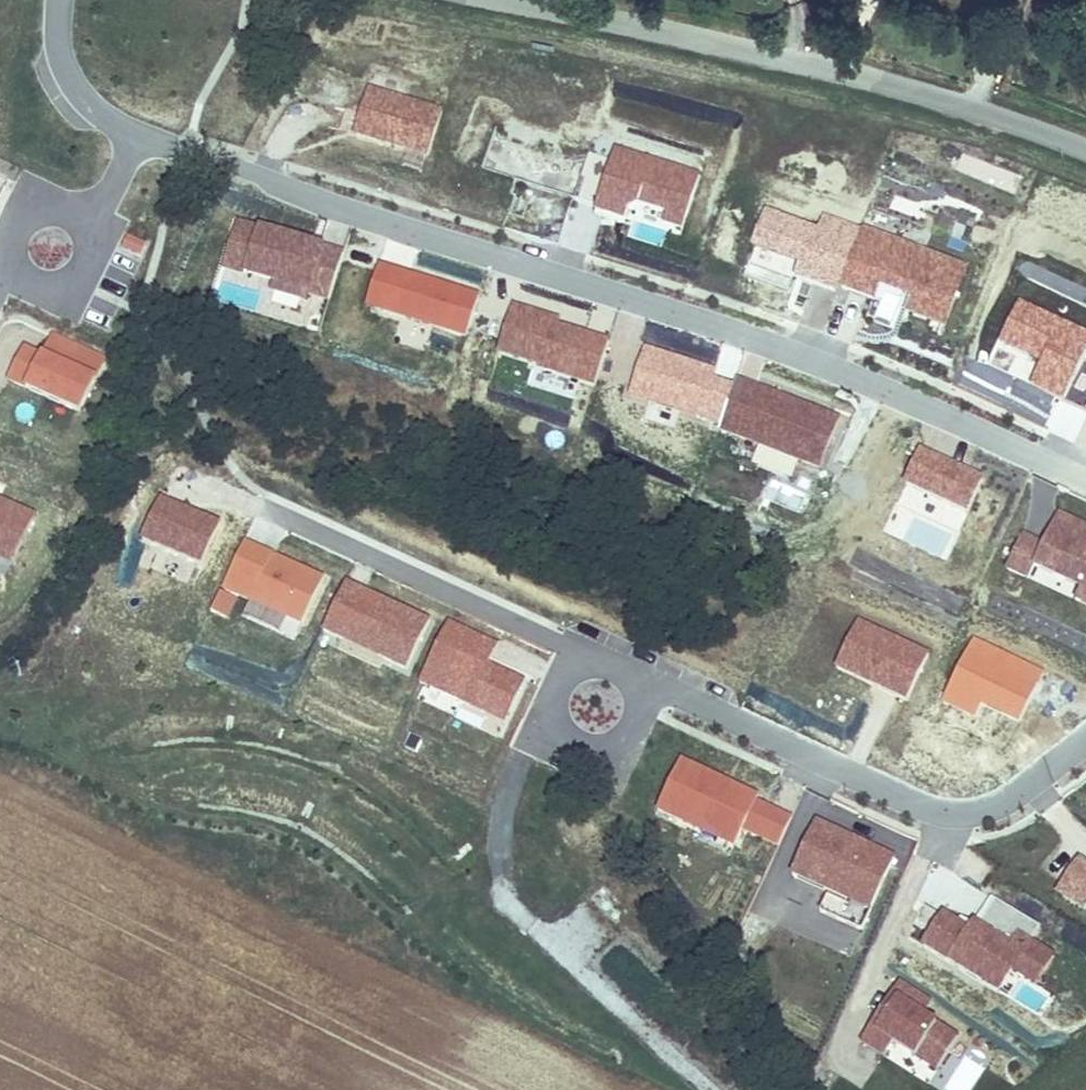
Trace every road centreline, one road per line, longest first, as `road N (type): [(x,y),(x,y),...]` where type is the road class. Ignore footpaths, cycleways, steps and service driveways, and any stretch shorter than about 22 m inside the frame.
road 1 (residential): [(148,130),(858,372),(1085,479)]
road 2 (residential): [(1085,756),(1018,810),(953,816),(298,520)]
road 3 (tertiary): [(1085,154),(969,113),(484,0)]
road 4 (residential): [(65,0),(67,59),(89,96),(148,130)]
road 5 (residential): [(12,257),(13,229),(45,201),(73,203),(100,235)]
road 6 (residential): [(100,235),(98,263),(67,289),(39,288),(12,257)]

